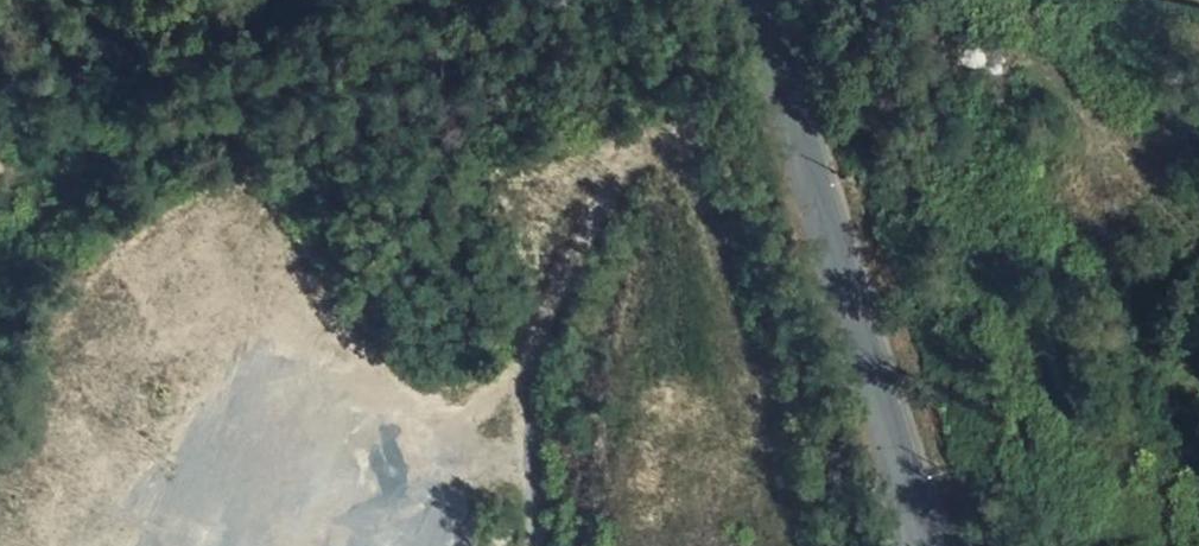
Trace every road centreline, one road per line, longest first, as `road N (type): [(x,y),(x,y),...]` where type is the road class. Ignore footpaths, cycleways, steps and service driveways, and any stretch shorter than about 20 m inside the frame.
road 1 (tertiary): [(924,545),(839,292),(765,0)]

